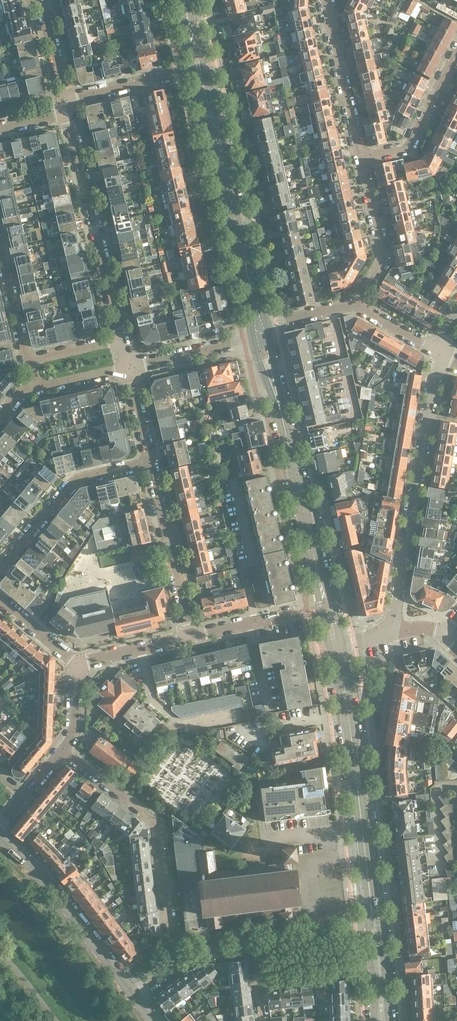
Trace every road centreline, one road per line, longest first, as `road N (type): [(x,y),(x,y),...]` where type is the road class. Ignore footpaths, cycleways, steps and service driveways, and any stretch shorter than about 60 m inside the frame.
road 1 (residential): [(389,629),(440,344)]
road 2 (residential): [(176,960),(157,825),(64,749)]
road 3 (residential): [(122,339),(68,112)]
road 4 (tertiary): [(133,996),(46,882),(0,844)]
road 5 (residential): [(0,569),(68,485),(149,464)]
road 6 (residential): [(190,637),(149,464)]
road 7 (secondary): [(239,238),(199,66)]
road 8 (secondary): [(380,936),(355,769)]
road 9 (secondary): [(355,769),(370,935)]
road 10 (residential): [(360,159),(327,0)]
road 11 (residential): [(357,306),(383,255),(360,159)]
road 12 (residential): [(456,54),(408,148),(360,159)]
road 13 (residential): [(65,99),(199,66)]
road 14 (secondary): [(292,460),(268,328)]
road 15 (secondary): [(251,336),(292,460)]
road 16 (residential): [(129,367),(251,336)]

